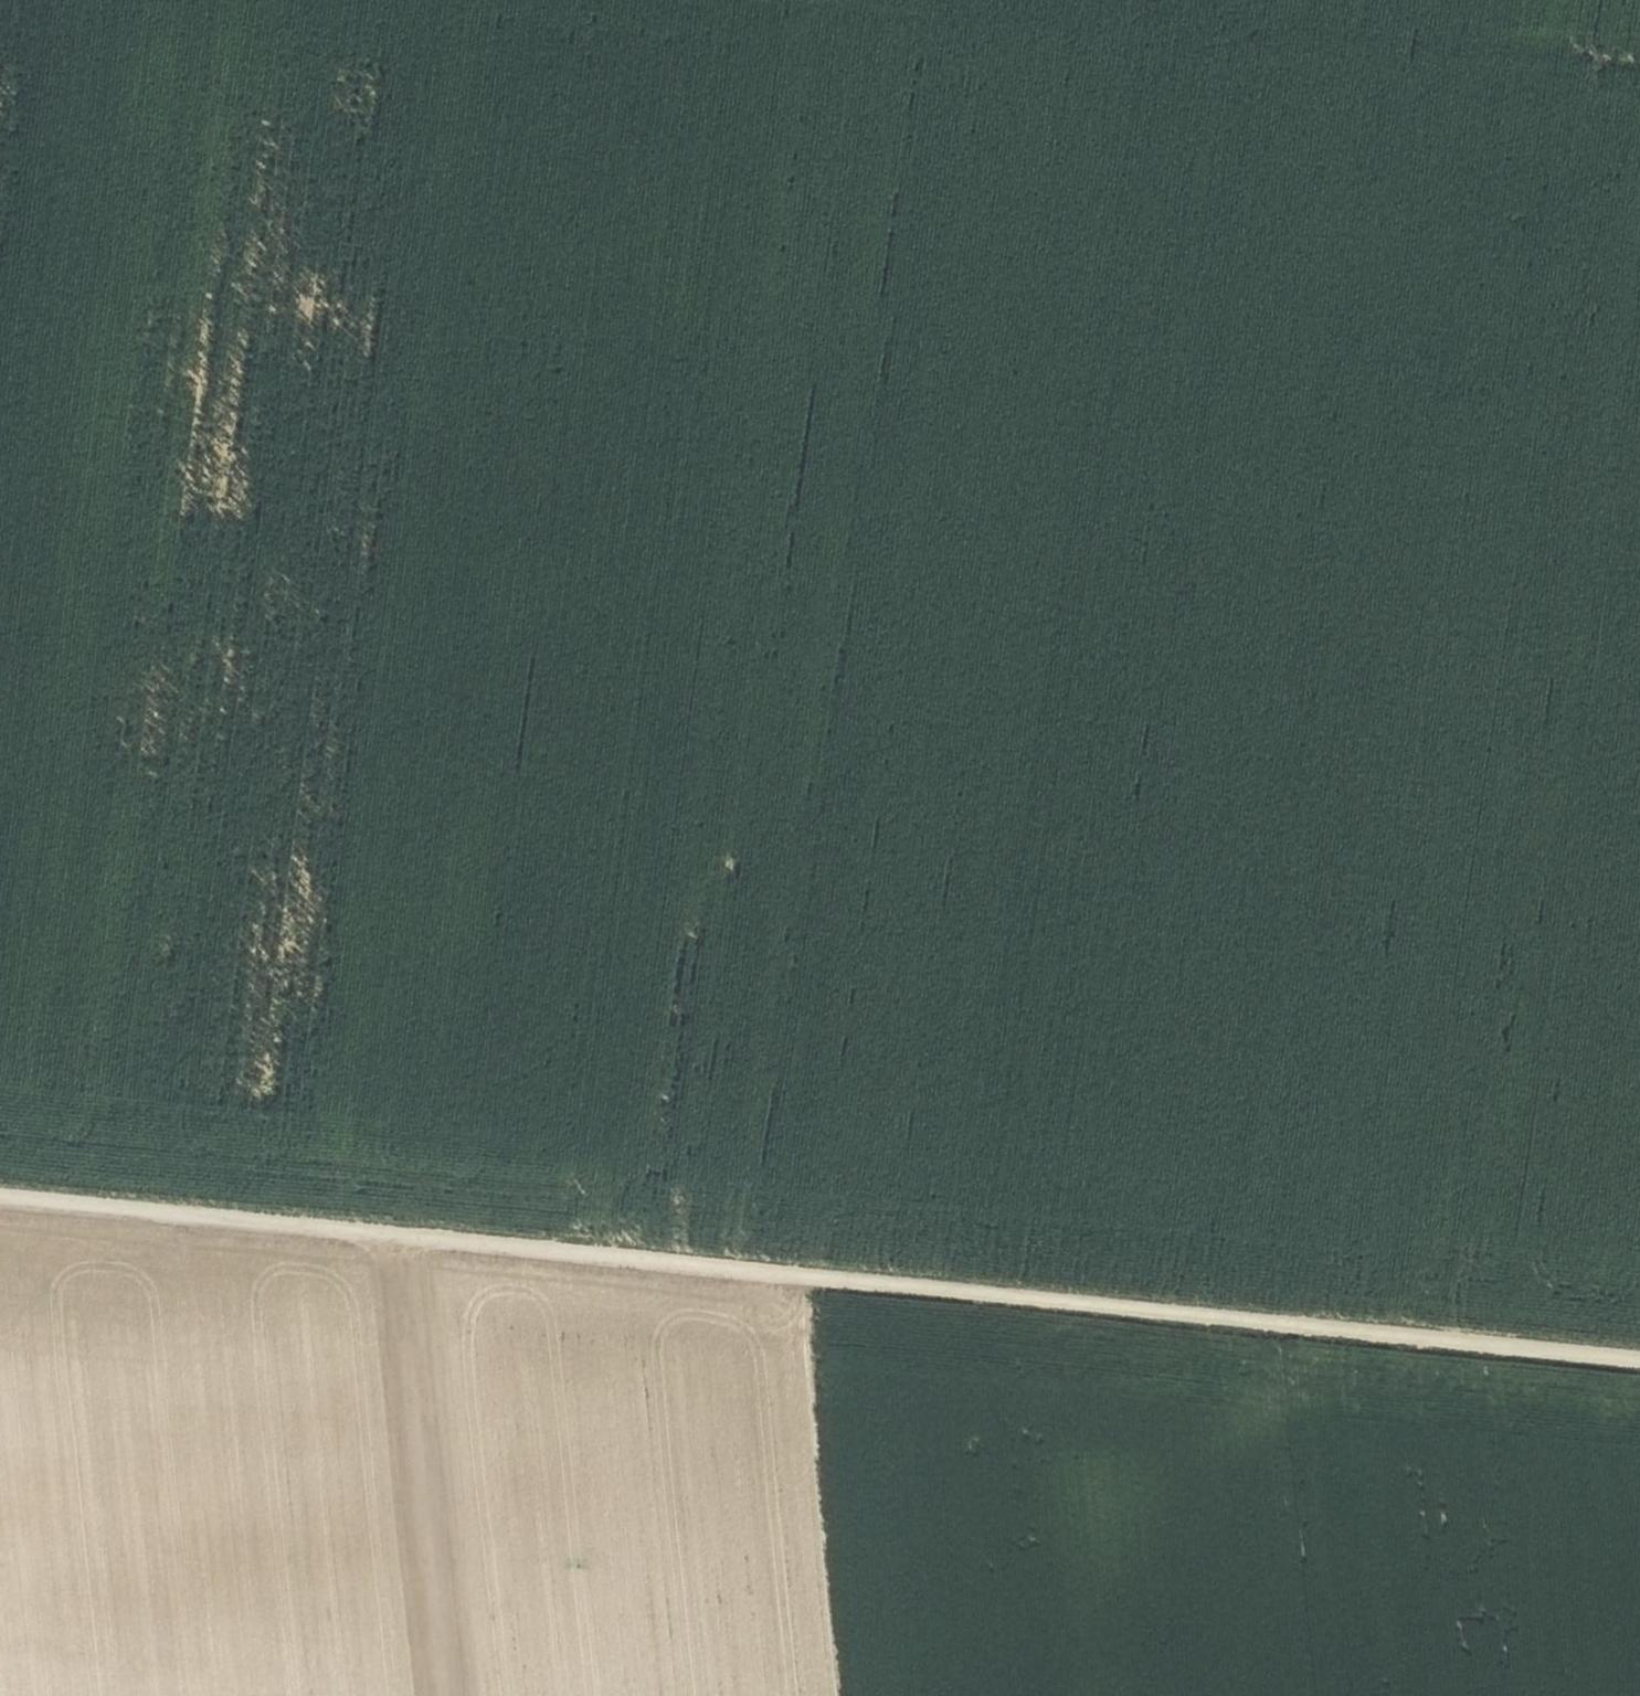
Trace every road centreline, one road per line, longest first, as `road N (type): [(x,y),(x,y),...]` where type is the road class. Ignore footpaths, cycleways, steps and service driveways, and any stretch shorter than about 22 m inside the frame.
road 1 (track): [(1639,1360),(0,1179)]
road 2 (track): [(1639,64),(926,0)]
road 3 (track): [(470,1695),(422,1221)]

